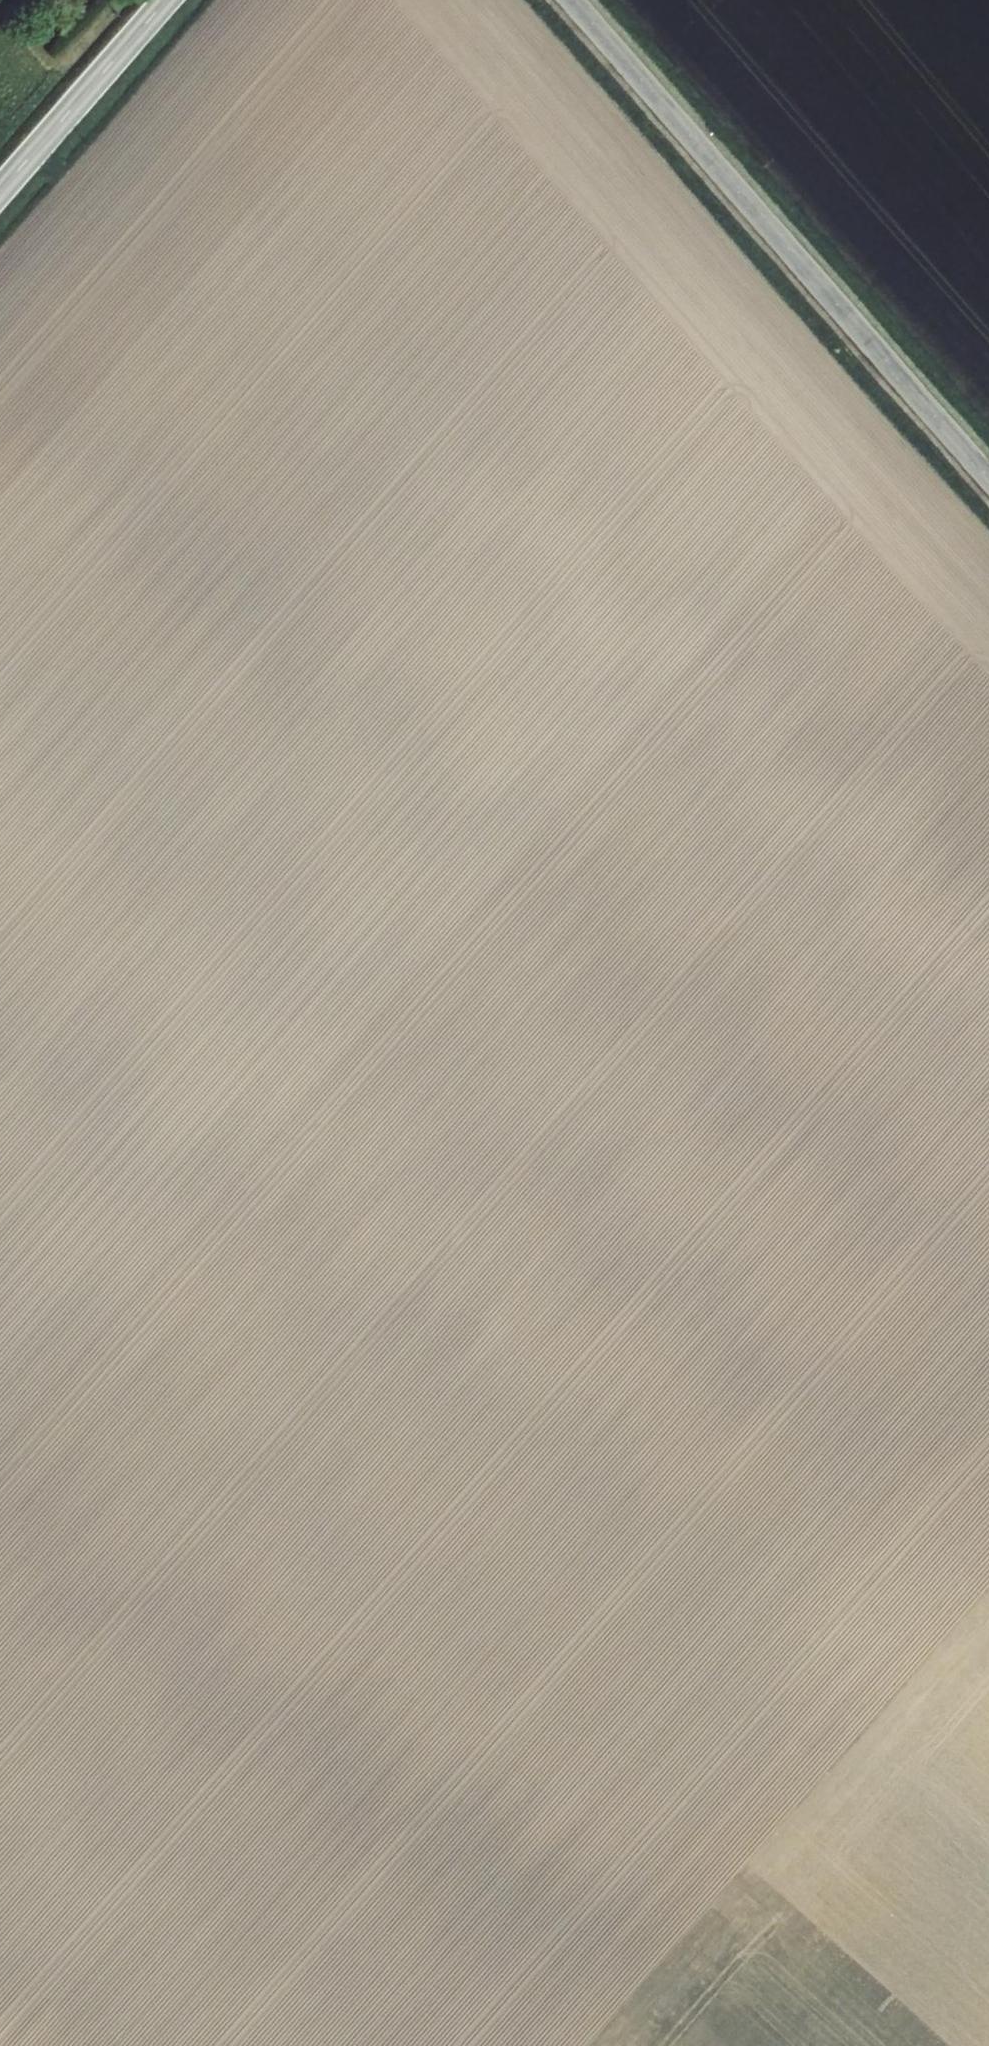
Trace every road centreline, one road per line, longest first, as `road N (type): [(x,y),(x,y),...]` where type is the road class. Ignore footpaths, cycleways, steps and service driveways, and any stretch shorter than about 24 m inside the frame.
road 1 (unclassified): [(988,477),(570,0)]
road 2 (tertiary): [(0,187),(164,0)]

